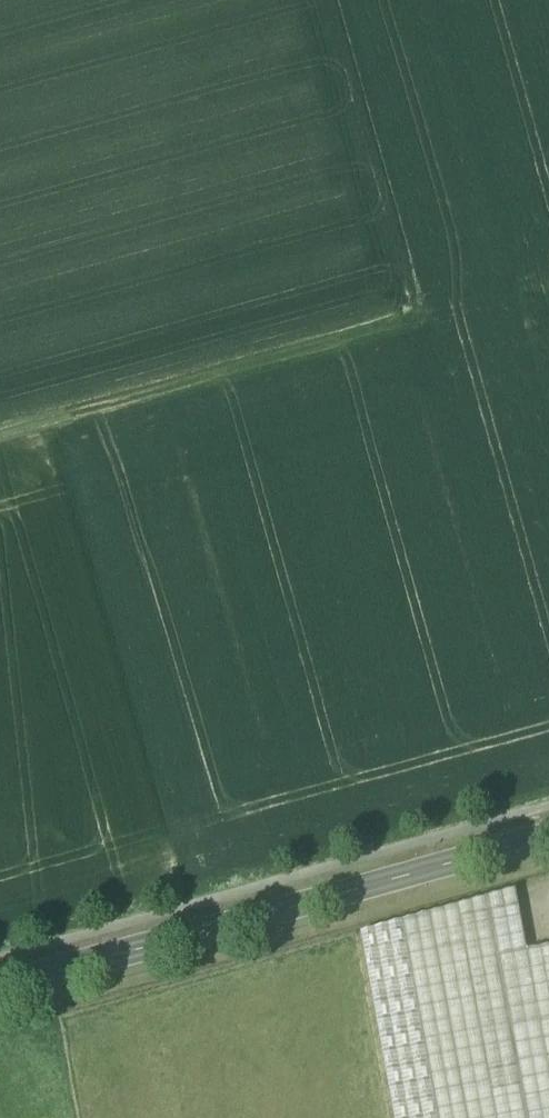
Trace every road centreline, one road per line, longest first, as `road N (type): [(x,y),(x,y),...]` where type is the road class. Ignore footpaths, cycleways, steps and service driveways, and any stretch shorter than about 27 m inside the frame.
road 1 (tertiary): [(0,988),(548,836)]
road 2 (track): [(417,317),(0,432)]

